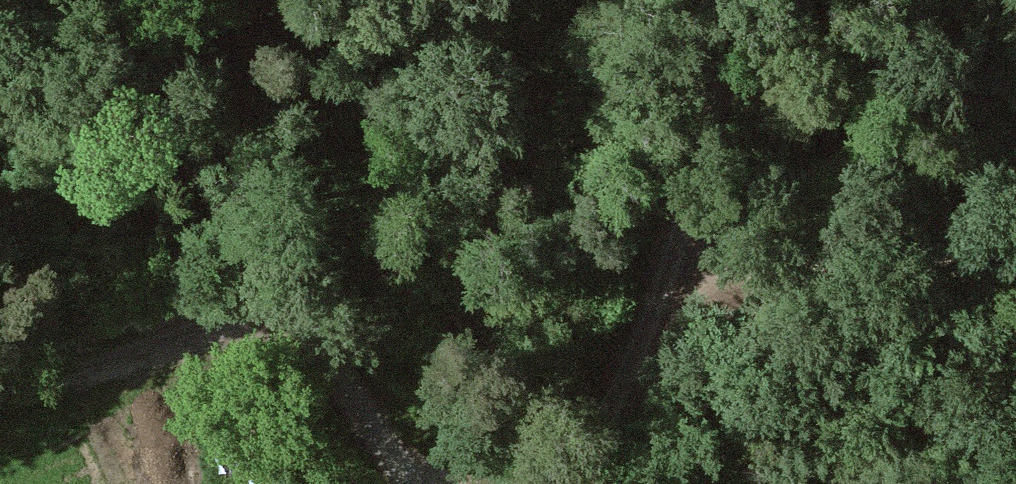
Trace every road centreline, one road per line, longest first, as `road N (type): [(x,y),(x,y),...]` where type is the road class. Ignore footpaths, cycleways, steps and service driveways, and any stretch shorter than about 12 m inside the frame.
road 1 (unclassified): [(413,483),(102,0)]
road 2 (track): [(575,483),(673,278),(731,0)]
road 3 (track): [(673,278),(885,252),(1015,252)]
road 4 (track): [(288,300),(0,354)]

